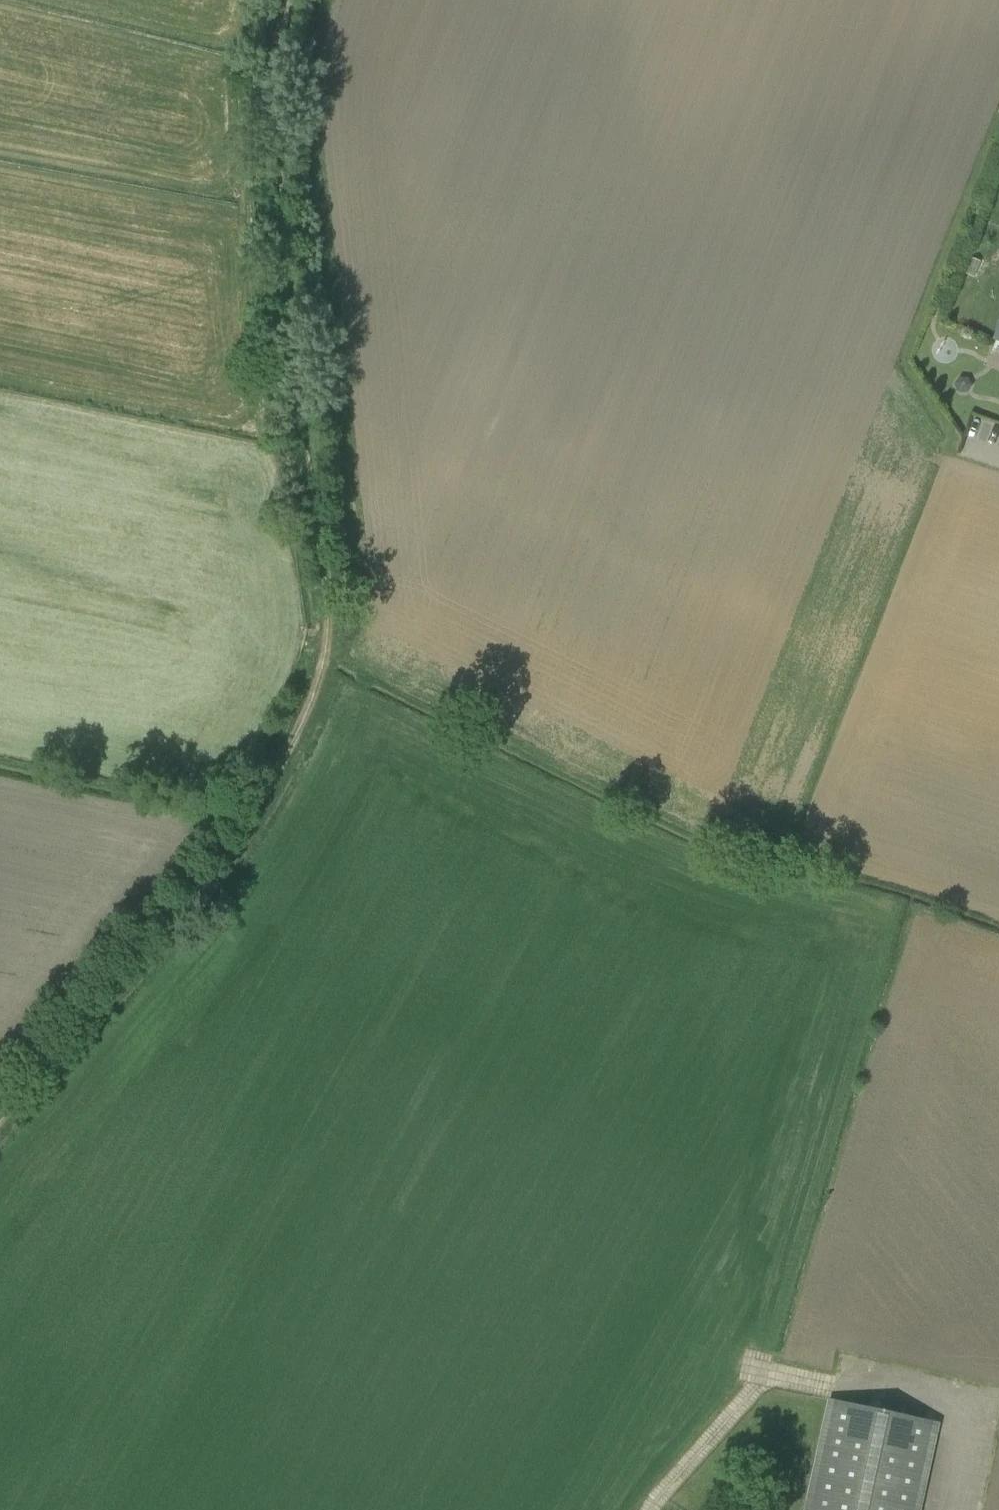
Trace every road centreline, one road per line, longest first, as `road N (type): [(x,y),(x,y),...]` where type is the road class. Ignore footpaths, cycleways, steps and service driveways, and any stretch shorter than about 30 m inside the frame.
road 1 (track): [(0,1118),(243,827),(325,679),(332,650),(326,571),(273,102),(276,42),(290,0)]

